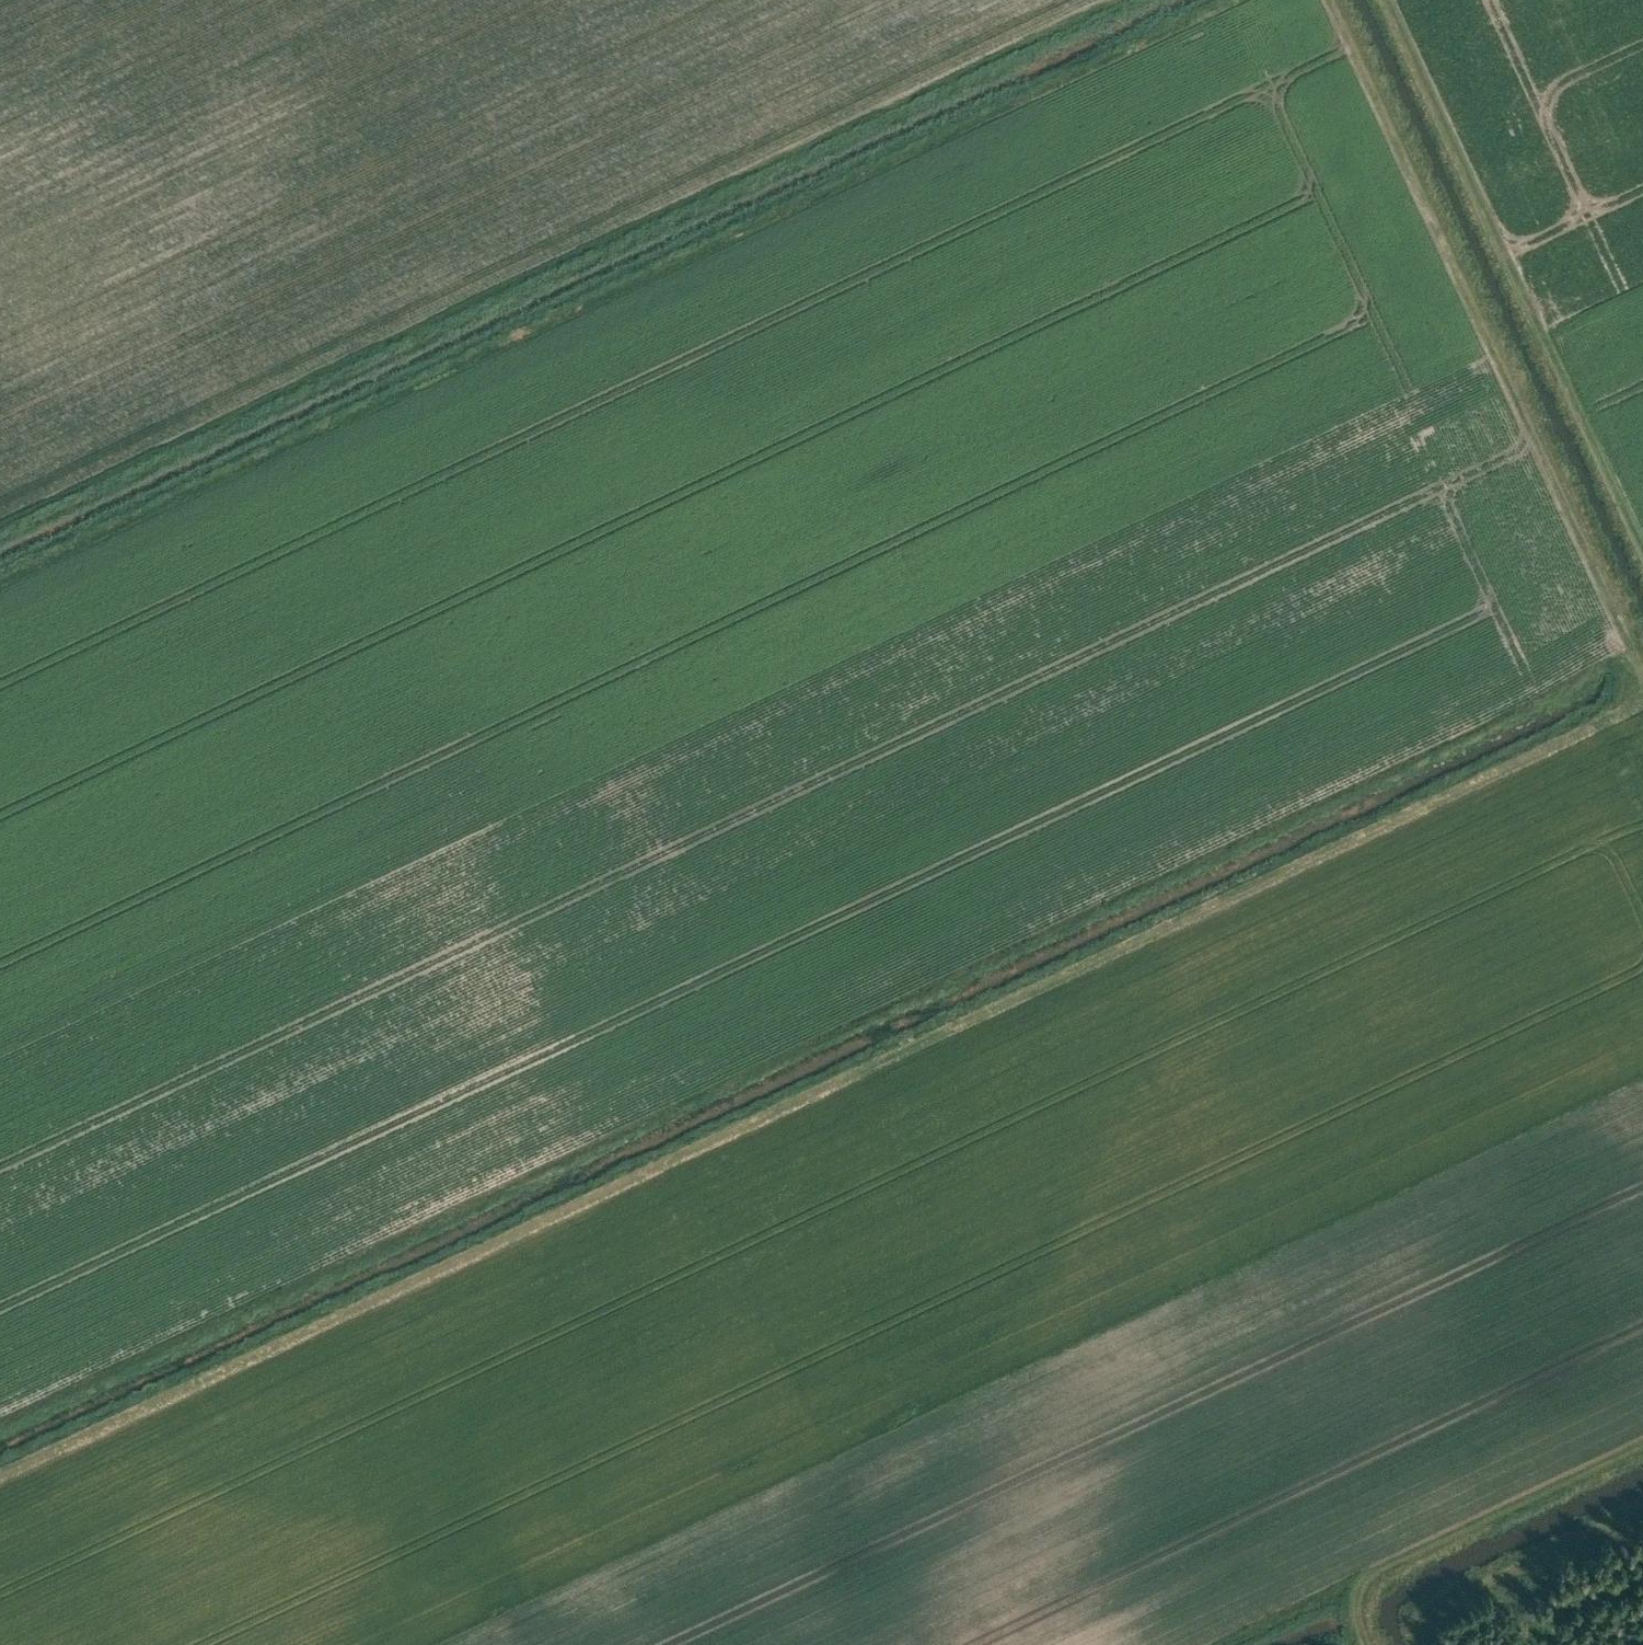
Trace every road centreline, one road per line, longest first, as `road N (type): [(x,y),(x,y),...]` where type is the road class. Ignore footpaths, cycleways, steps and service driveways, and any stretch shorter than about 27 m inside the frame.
road 1 (track): [(1371,1644),(1357,1601),(1368,1571),(1642,1441)]

